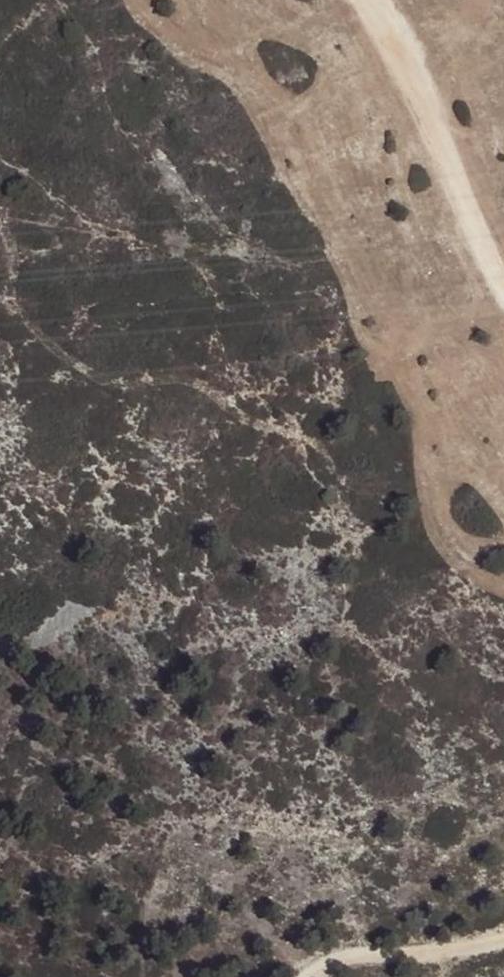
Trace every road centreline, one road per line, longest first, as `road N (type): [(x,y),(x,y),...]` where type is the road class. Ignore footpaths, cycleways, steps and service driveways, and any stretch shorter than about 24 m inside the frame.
road 1 (track): [(362,0),(400,61),(503,286)]
road 2 (track): [(503,932),(433,948),(349,948),(291,976)]

